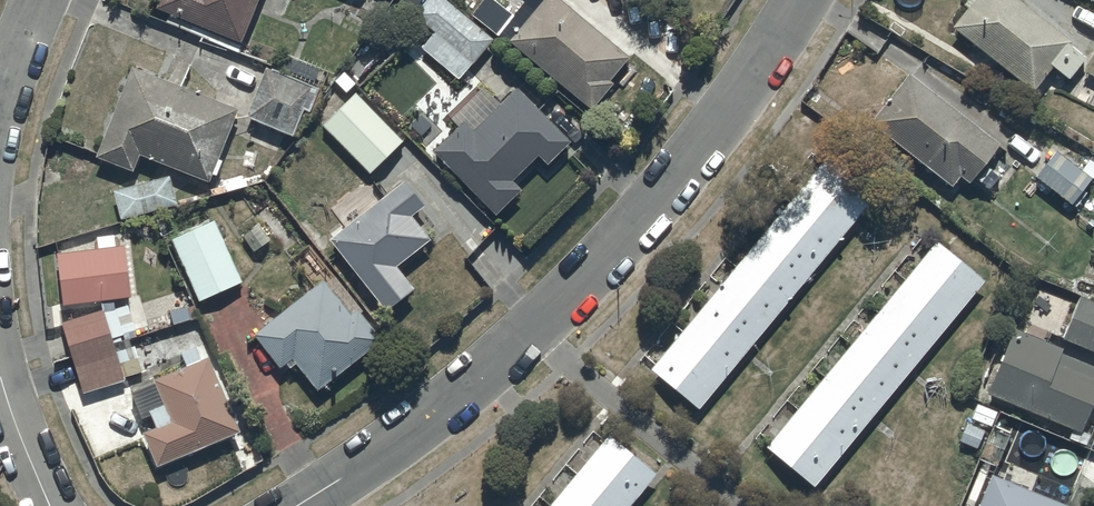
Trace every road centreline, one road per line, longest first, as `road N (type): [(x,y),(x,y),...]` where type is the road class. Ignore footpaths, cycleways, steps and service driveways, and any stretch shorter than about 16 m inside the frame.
road 1 (residential): [(800,0),(750,83),(657,205),(536,334),(413,434),(303,505)]
road 2 (residential): [(50,505),(0,378)]
road 3 (residential): [(0,120),(42,0)]

